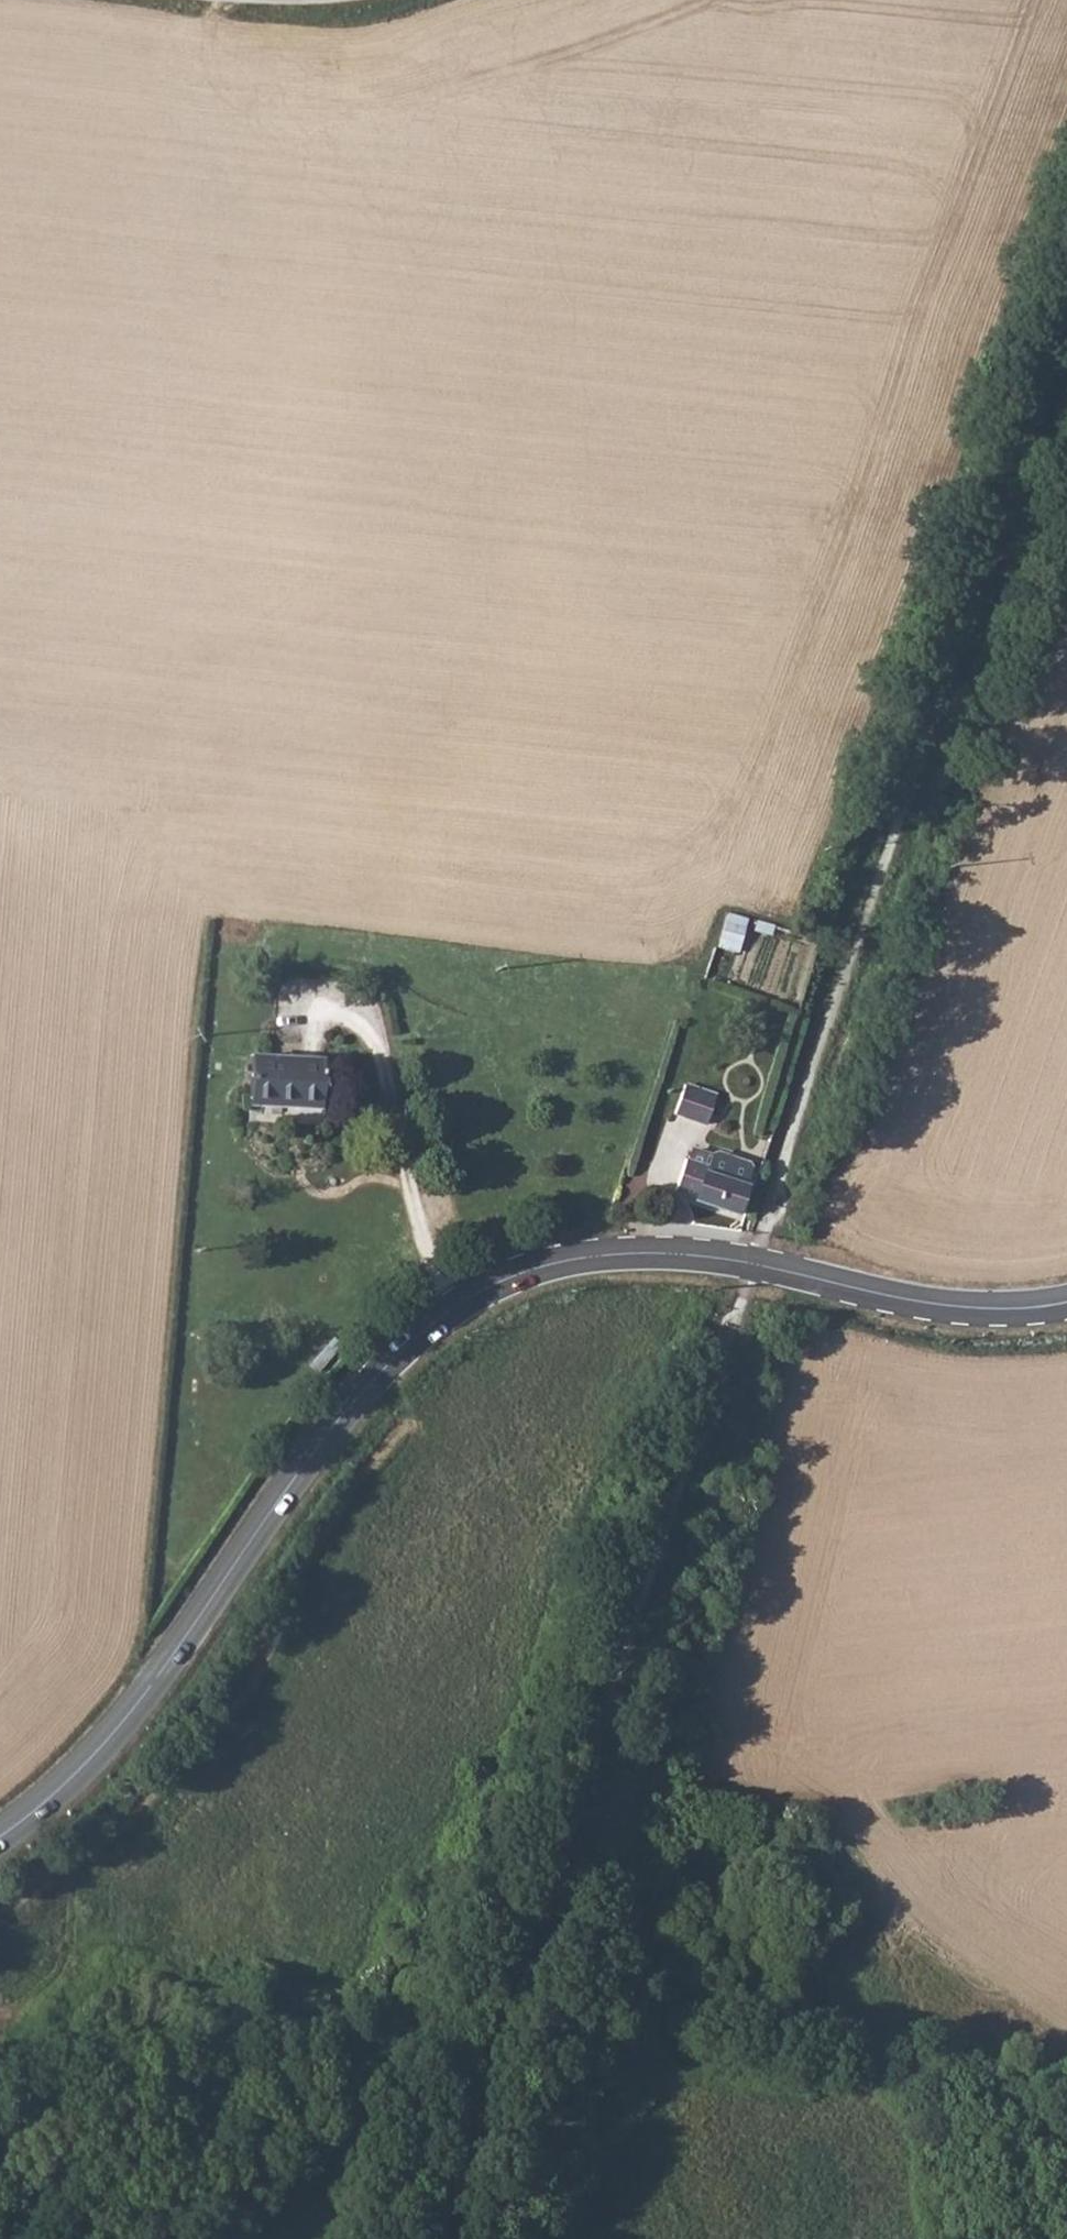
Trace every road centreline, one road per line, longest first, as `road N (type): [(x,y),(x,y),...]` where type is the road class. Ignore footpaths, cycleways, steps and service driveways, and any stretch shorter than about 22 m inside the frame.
road 1 (secondary): [(1066,1301),(968,1310),(688,1254),(553,1263),(503,1279),(457,1306),(364,1390),(135,1711),(0,1839)]

